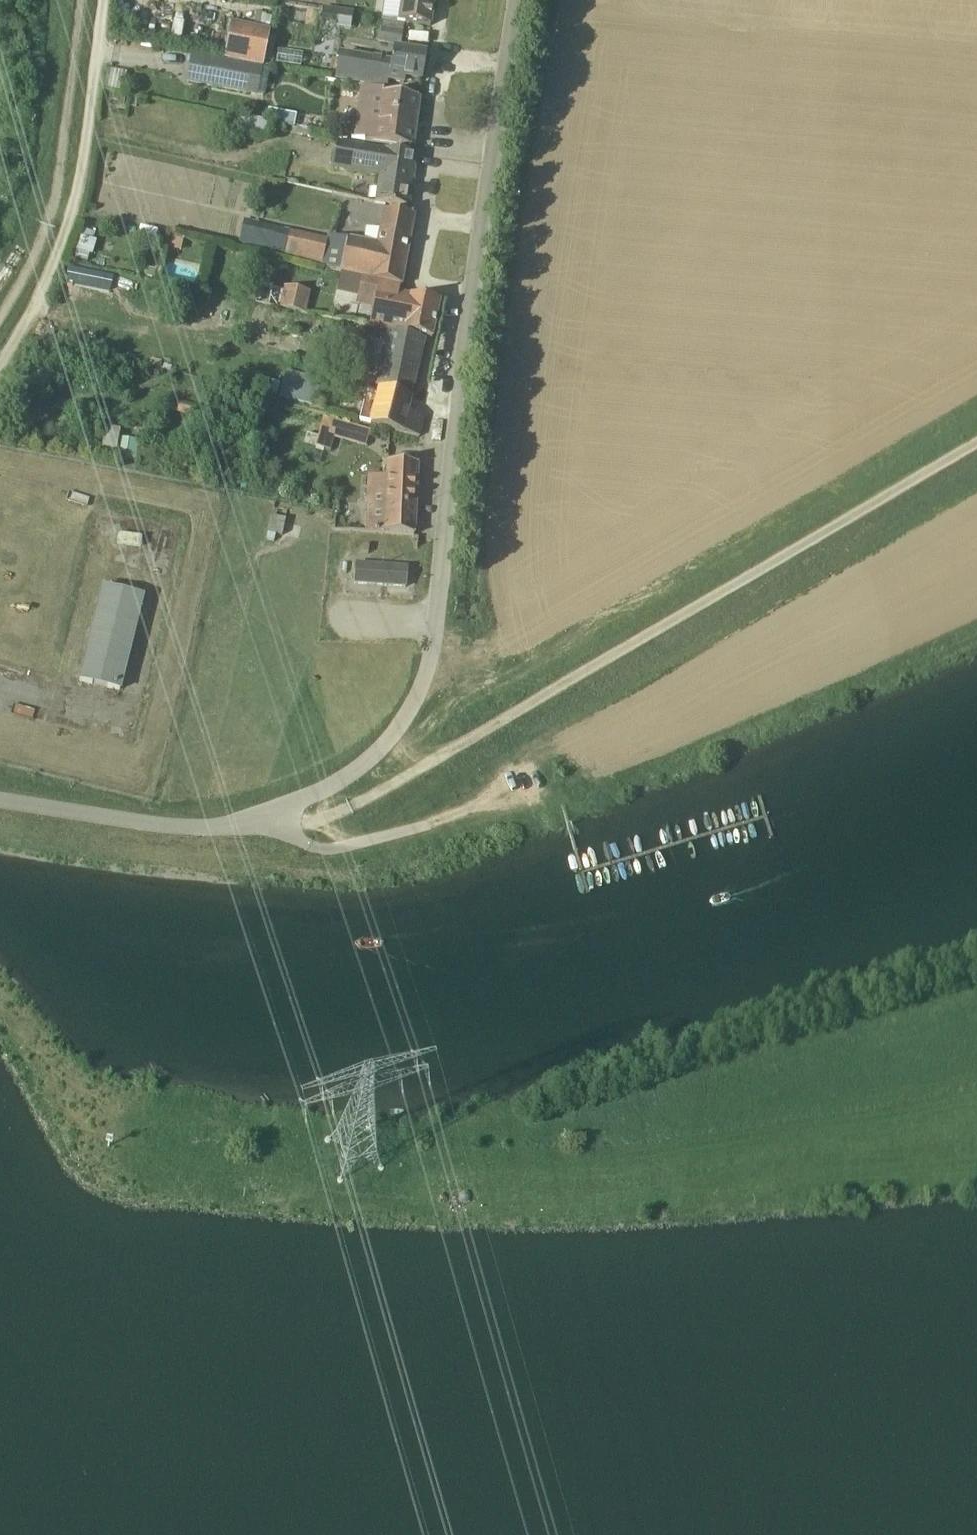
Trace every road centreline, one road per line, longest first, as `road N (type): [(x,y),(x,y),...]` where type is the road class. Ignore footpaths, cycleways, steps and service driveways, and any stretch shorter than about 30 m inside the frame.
road 1 (unclassified): [(0,801),(165,828),(232,827),(270,817),(380,760),(402,728),(415,684),(512,0)]
road 2 (unclassified): [(0,370),(74,219),(106,0)]

